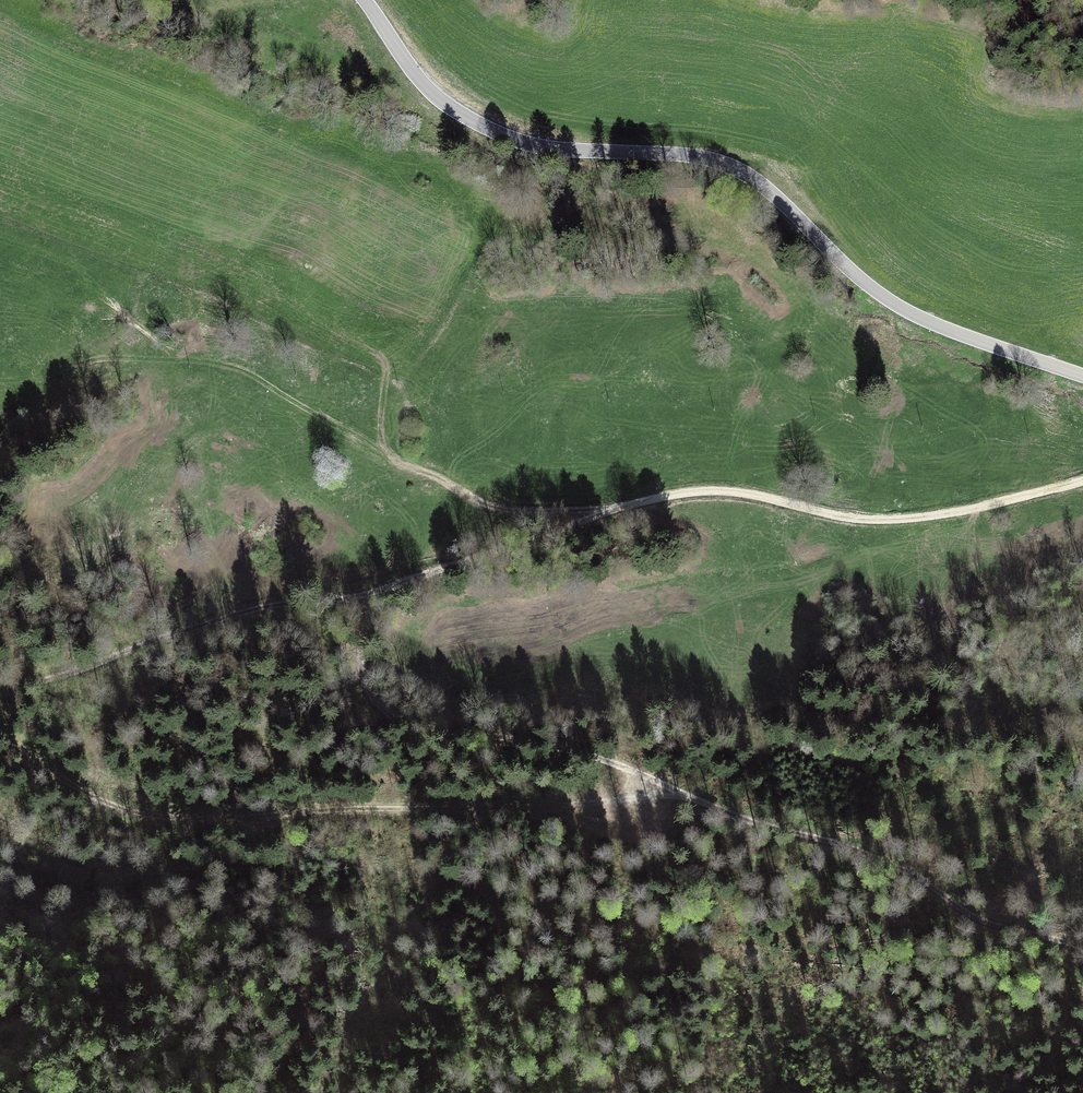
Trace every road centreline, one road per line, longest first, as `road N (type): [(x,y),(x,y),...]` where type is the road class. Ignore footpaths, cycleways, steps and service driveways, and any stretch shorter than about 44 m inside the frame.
road 1 (track): [(376,594),(362,628),(360,675),(393,719),(625,765),(736,815),(1082,940)]
road 2 (tertiary): [(363,0),(420,81),(473,121),(541,147),(718,161),(775,195),(895,304),(1082,376)]
road 3 (track): [(1082,480),(950,514),(881,520),(725,491),(674,494),(376,594)]
road 4 (track): [(0,815),(29,848),(80,877),(317,861),(690,941)]
road 5 (track): [(263,380),(478,501),(577,511),(627,505)]
road 6 (track): [(376,594),(270,605),(71,672),(0,685)]

